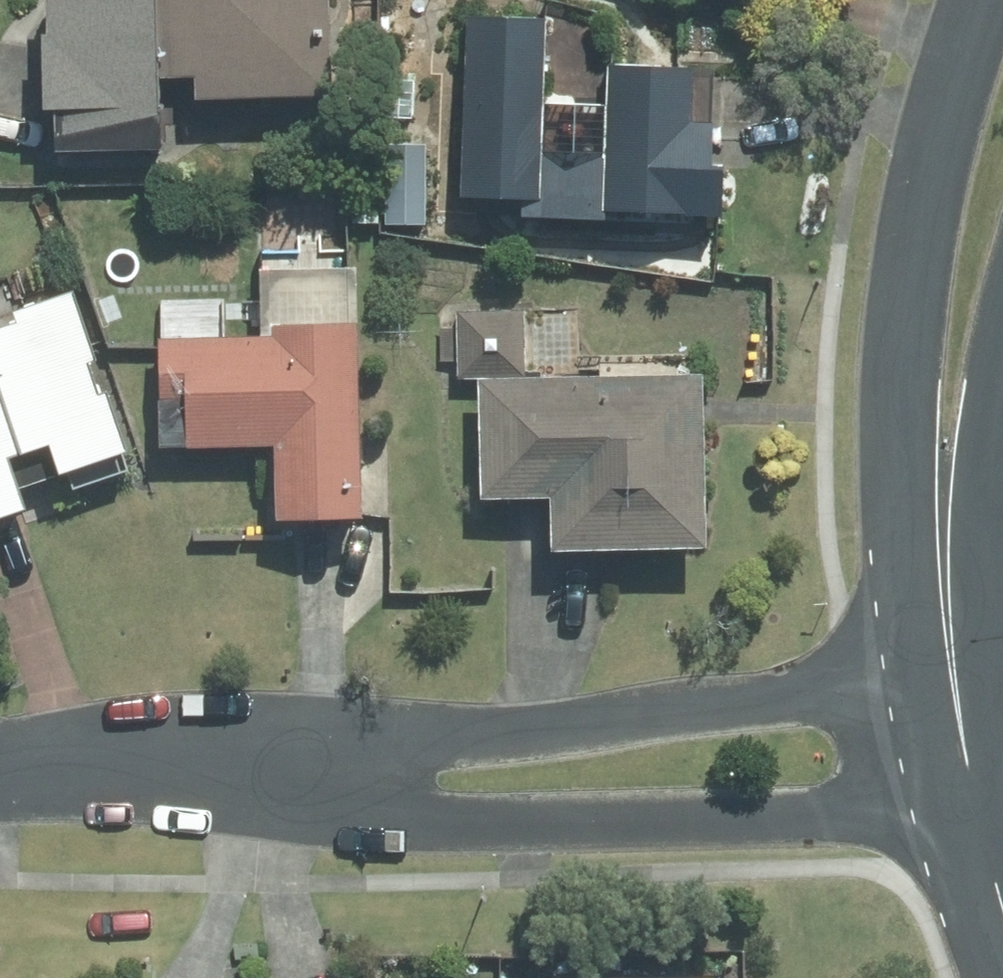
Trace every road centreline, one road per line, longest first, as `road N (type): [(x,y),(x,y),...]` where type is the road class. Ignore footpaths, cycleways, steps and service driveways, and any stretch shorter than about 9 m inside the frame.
road 1 (tertiary): [(906,683),(899,527),(915,237),(979,0)]
road 2 (residential): [(937,801),(520,822),(380,806),(252,770)]
road 3 (residential): [(252,770),(906,683)]
road 4 (tertiary): [(1002,413),(987,535),(990,677)]
road 5 (residential): [(0,778),(252,770)]
road 6 (tertiary): [(1002,940),(937,801)]
road 7 (tertiary): [(937,801),(906,683)]

